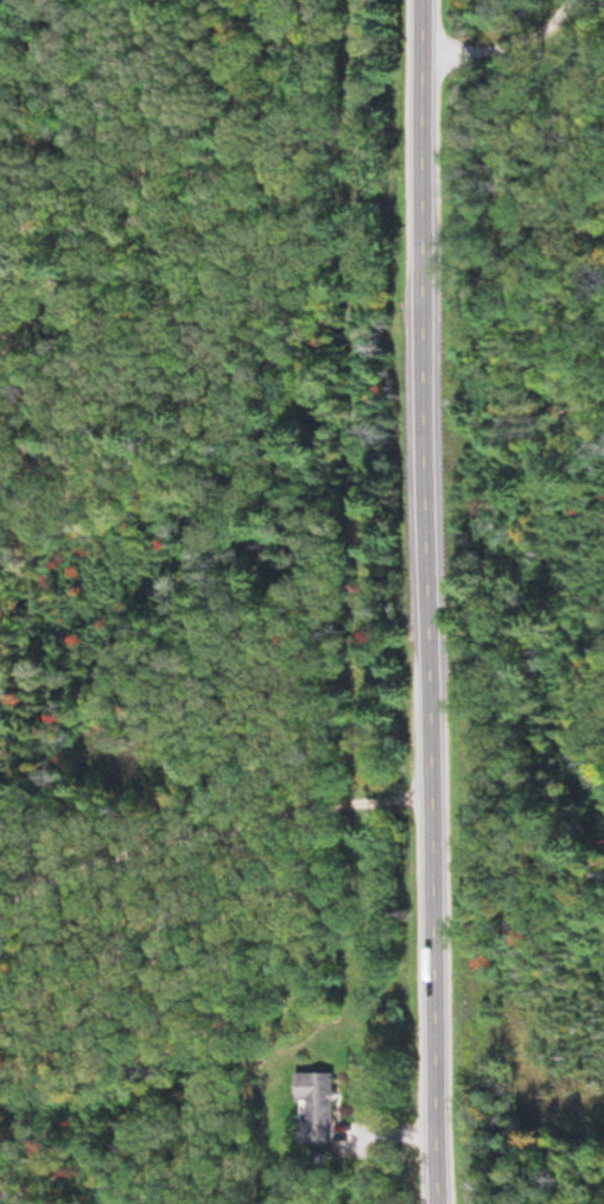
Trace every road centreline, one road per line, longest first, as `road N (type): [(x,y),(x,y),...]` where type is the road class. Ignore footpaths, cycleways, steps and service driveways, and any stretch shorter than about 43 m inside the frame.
road 1 (primary): [(438,1203),(419,0)]

